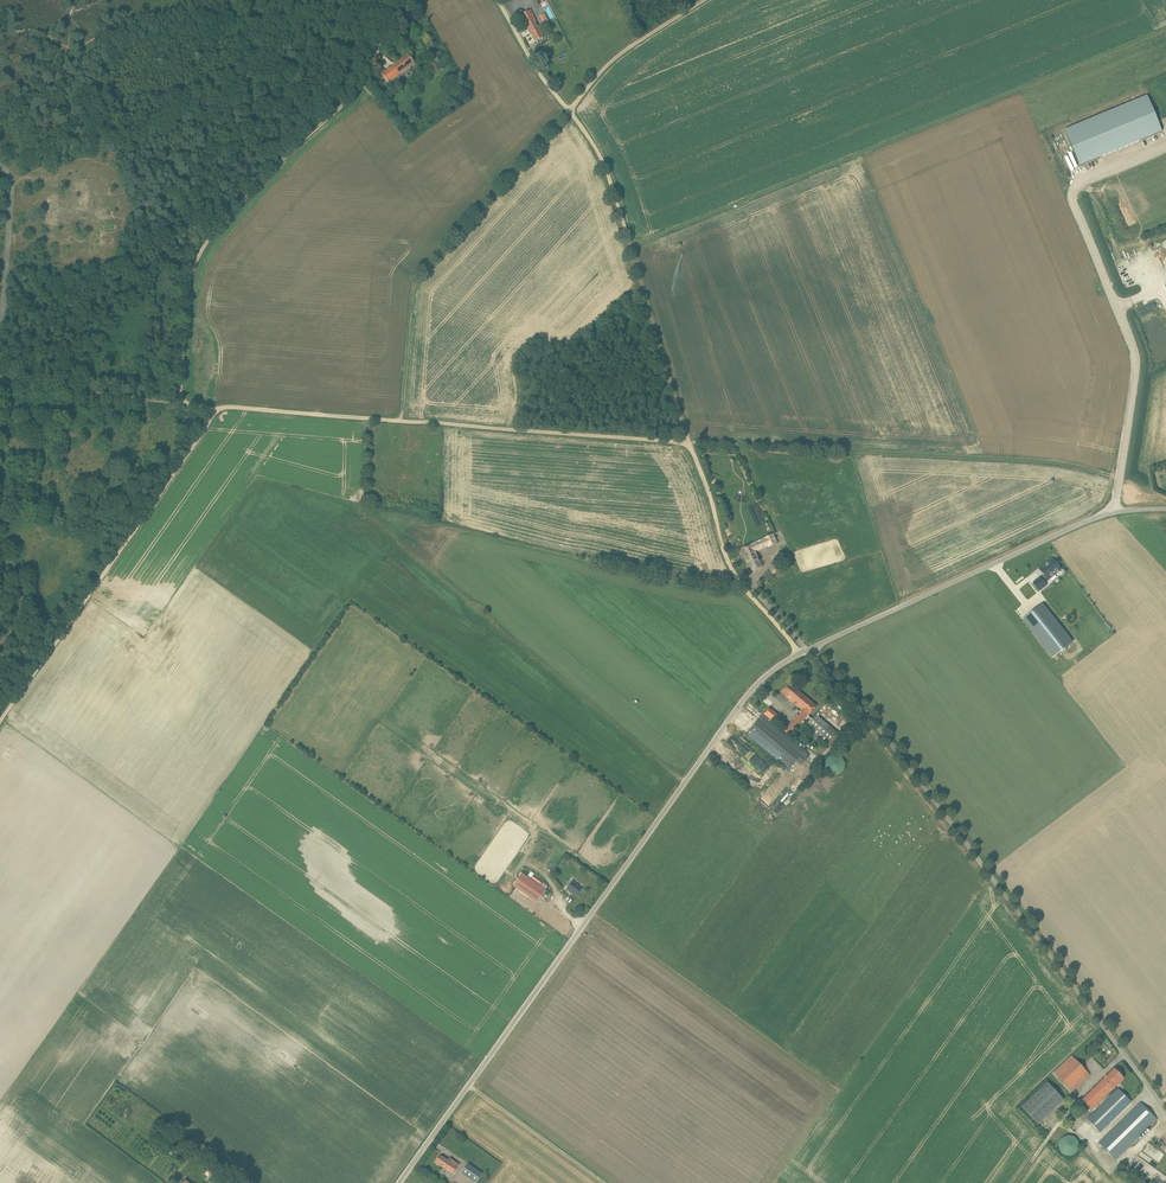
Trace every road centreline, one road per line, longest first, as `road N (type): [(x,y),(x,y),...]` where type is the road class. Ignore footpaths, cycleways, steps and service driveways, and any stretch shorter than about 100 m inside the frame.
road 1 (unclassified): [(1165,1118),(886,739),(808,650)]
road 2 (unclassified): [(468,1085),(748,694),(801,653)]
road 3 (track): [(400,420),(413,281),(605,64),(699,0)]
road 4 (track): [(688,441),(598,152),(501,0)]
road 5 (track): [(218,407),(688,441)]
road 6 (track): [(393,18),(365,76),(212,233),(196,261),(179,402)]
road 7 (track): [(1165,499),(1059,463),(732,442)]
road 8 (track): [(366,515),(686,781)]
road 9 (unclassified): [(808,650),(1097,516),(1165,509)]
road 10 (track): [(218,407),(0,721)]
road 11 (track): [(688,441),(732,571),(801,653)]
road 12 (unclassified): [(605,1182),(468,1085)]
road 13 (unclassified): [(136,396),(0,377)]
road 14 (unclassified): [(399,1182),(468,1085)]

